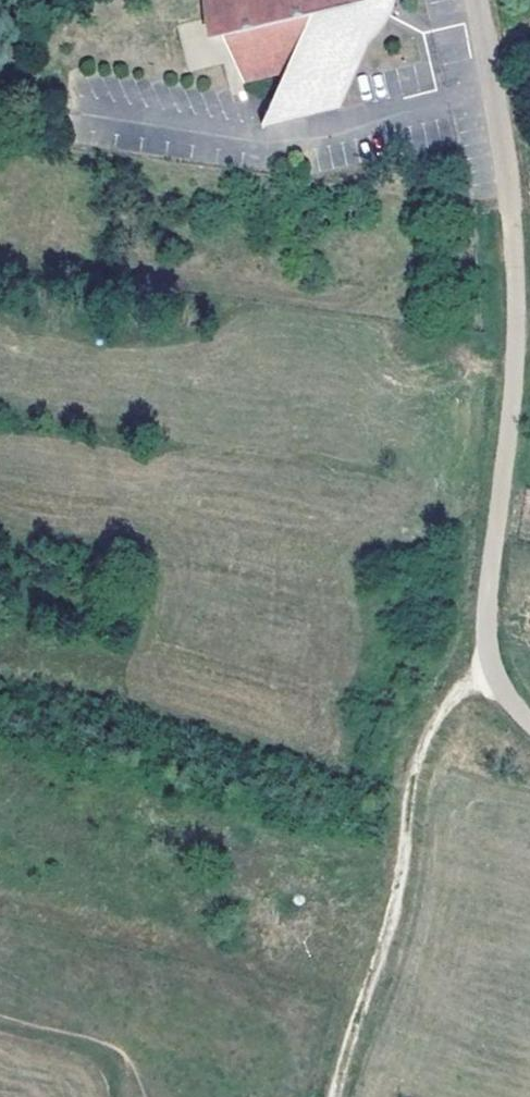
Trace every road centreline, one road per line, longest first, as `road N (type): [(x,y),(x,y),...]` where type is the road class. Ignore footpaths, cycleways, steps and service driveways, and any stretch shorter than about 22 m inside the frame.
road 1 (track): [(529,722),(503,691),(486,621),(513,389),(510,198)]
road 2 (track): [(488,654),(433,716),(416,768),(395,907),(335,1096)]
road 3 (residential): [(475,0),(510,198)]

